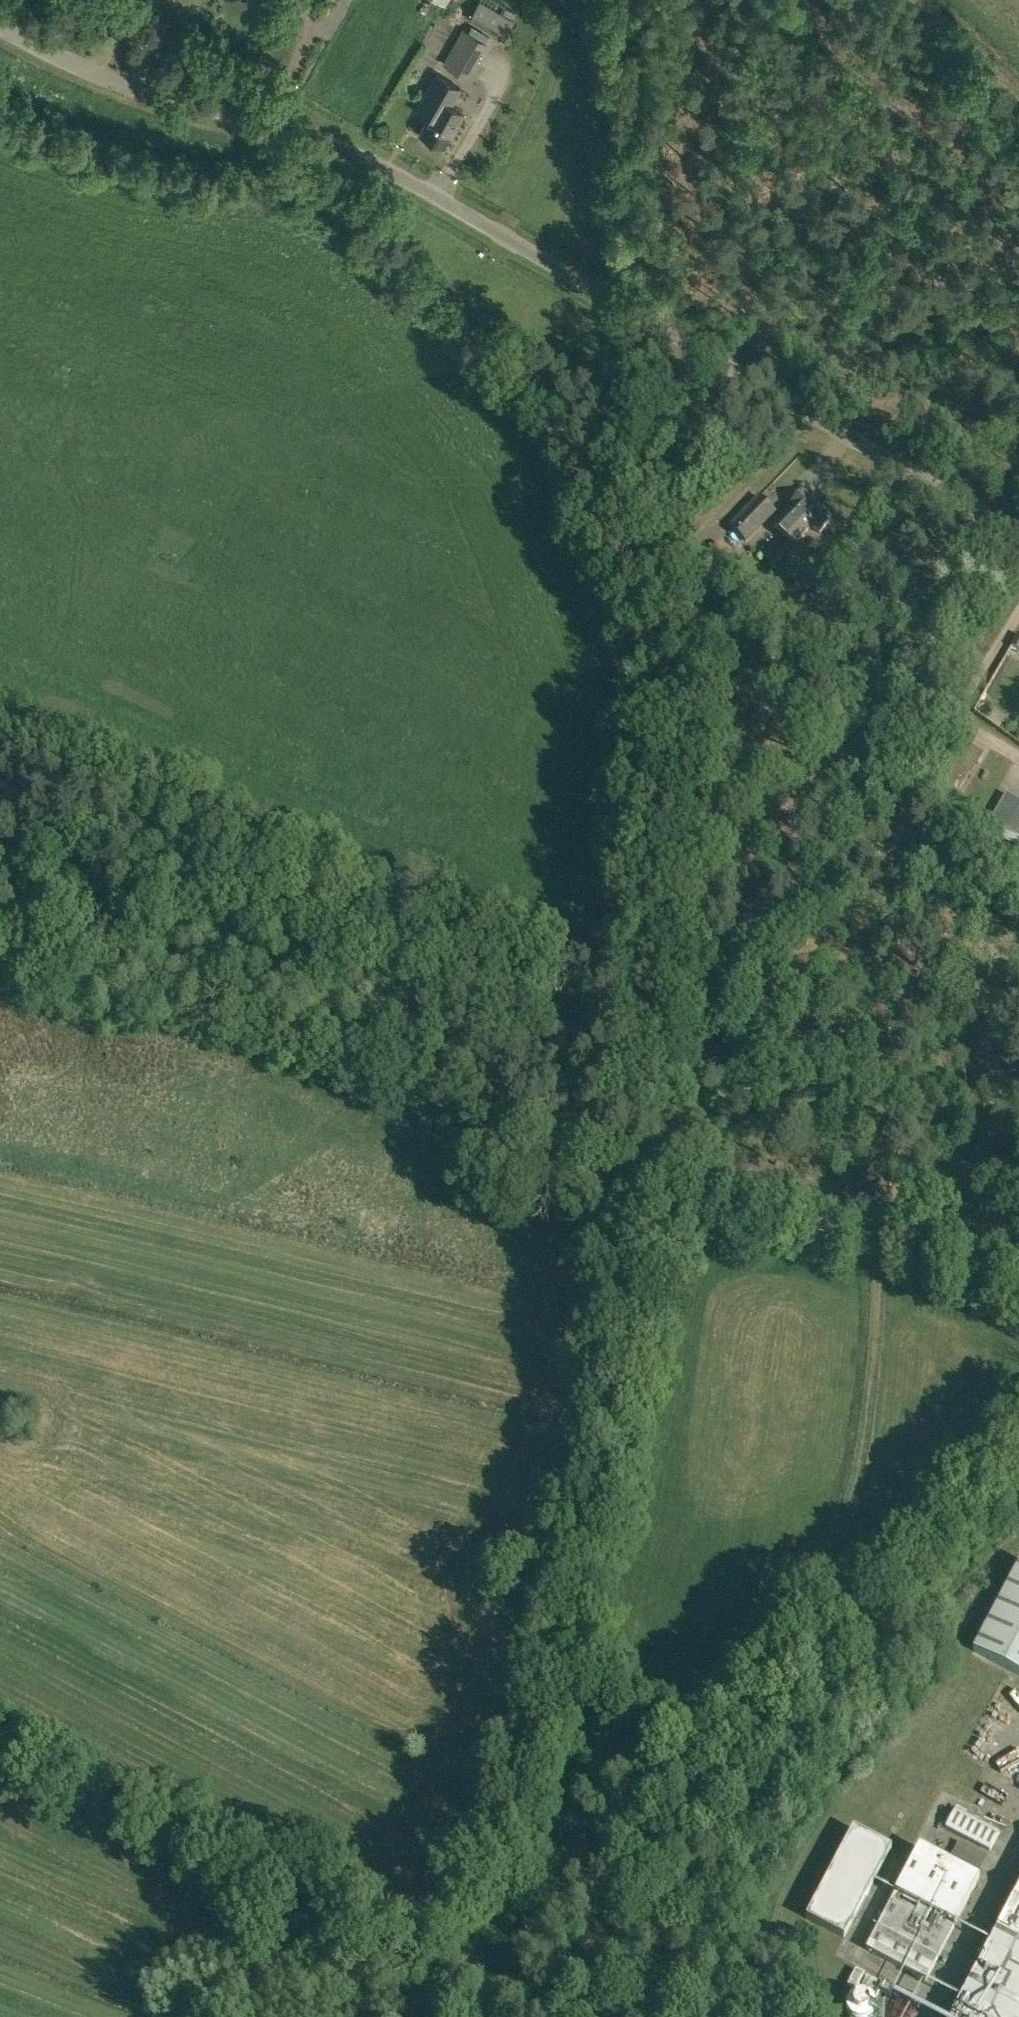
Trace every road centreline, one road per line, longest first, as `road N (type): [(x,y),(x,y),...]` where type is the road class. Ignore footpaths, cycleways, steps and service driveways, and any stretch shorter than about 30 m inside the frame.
road 1 (residential): [(1018,540),(357,154),(131,89),(0,30)]
road 2 (track): [(912,796),(1018,614)]

